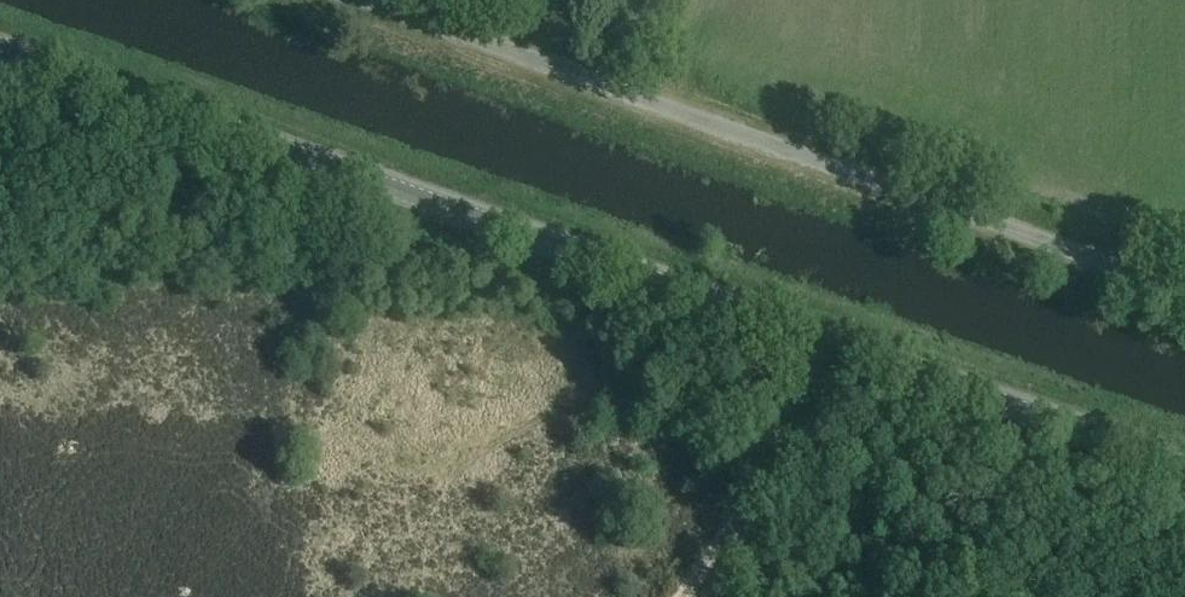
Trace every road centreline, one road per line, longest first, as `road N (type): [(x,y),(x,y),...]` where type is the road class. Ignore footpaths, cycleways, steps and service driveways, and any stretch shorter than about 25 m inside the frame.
road 1 (tertiary): [(1184,467),(0,51)]
road 2 (unclassified): [(1184,290),(355,0)]
road 3 (track): [(786,424),(687,596)]

